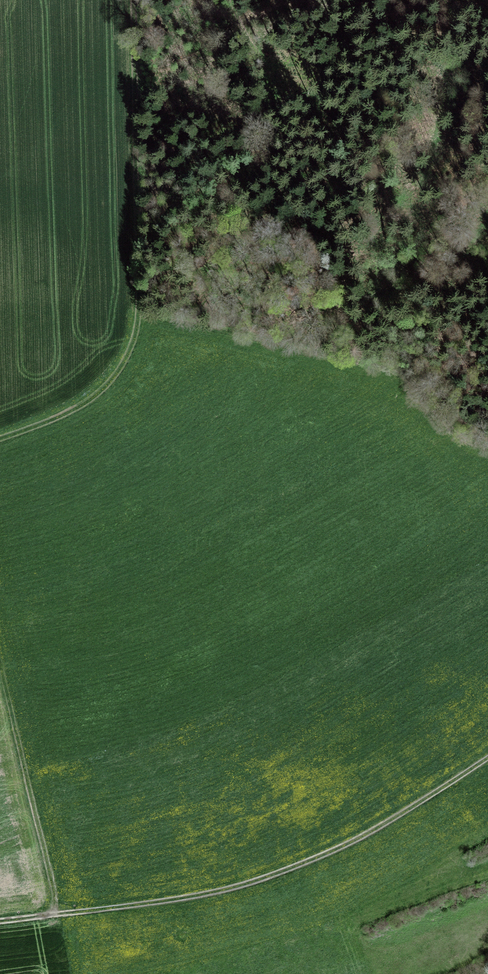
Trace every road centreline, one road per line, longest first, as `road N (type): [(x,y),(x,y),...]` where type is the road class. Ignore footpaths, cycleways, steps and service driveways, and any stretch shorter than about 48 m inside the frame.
road 1 (track): [(487,756),(404,815),(318,859),(201,896),(0,919)]
road 2 (track): [(138,316),(391,367),(463,439),(487,447)]
road 3 (track): [(131,0),(138,316)]
road 4 (track): [(0,678),(61,912)]
road 5 (track): [(138,316),(122,365),(98,394),(0,438)]

